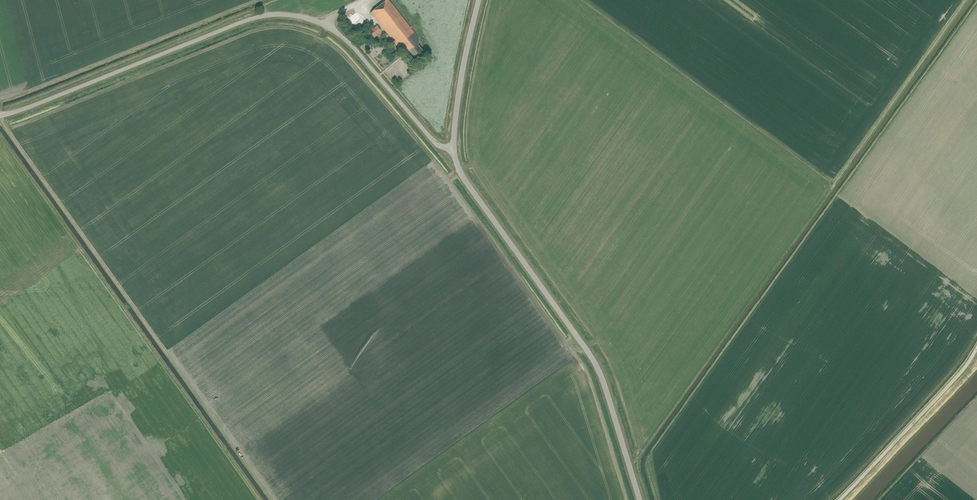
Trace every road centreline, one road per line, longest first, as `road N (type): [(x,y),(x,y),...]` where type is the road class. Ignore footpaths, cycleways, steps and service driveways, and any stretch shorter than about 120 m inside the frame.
road 1 (unclassified): [(452,149),(436,144),(343,38),(289,15),(253,18),(0,116)]
road 2 (tertiary): [(639,499),(586,350),(467,186),(452,149)]
road 3 (unclassified): [(839,499),(976,346)]
road 4 (tertiary): [(452,149),(478,0)]

